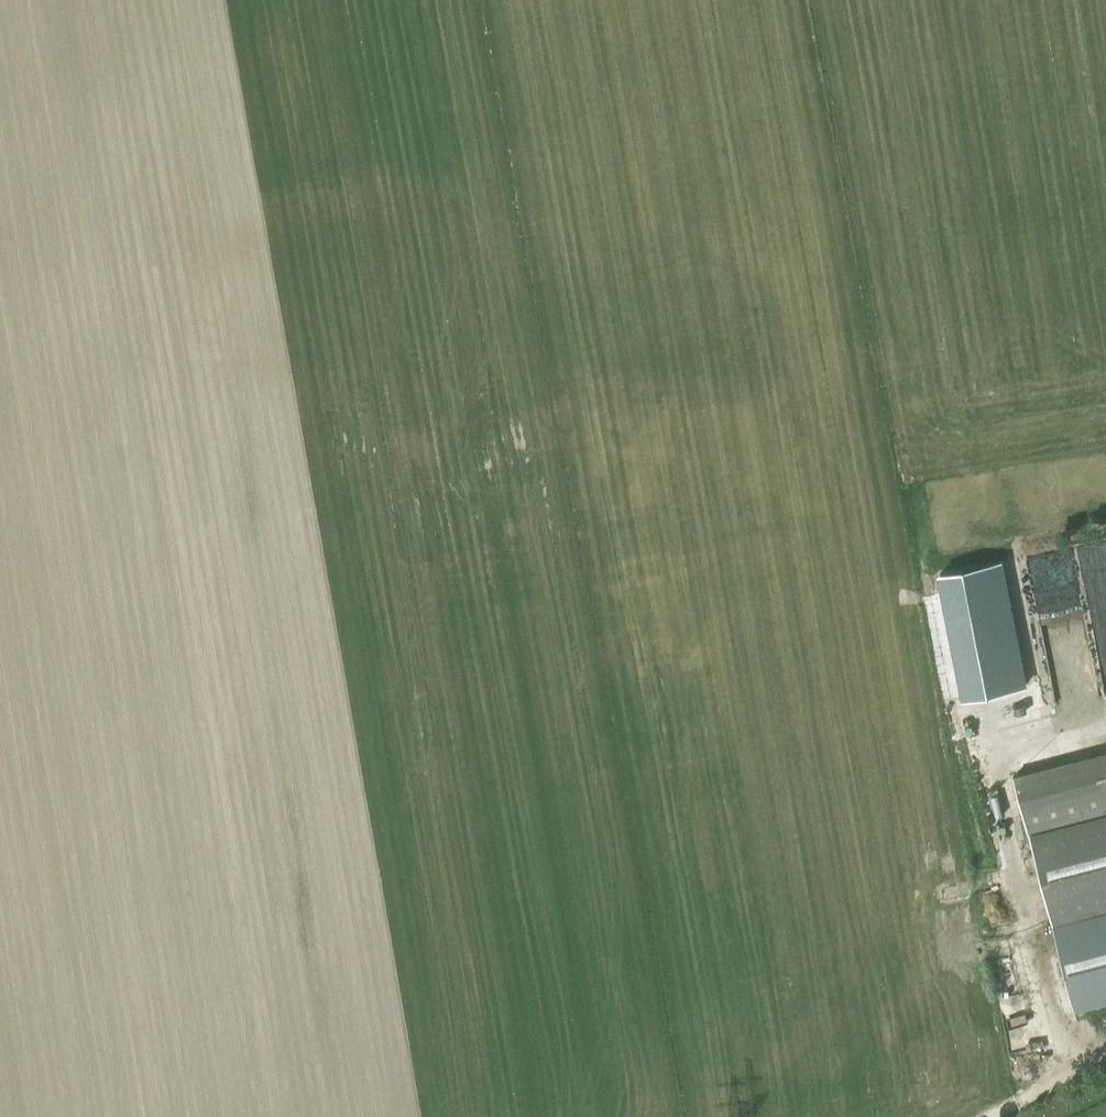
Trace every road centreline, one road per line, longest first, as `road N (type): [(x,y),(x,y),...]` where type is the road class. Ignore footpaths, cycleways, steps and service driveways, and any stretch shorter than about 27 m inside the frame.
road 1 (track): [(1105,1058),(993,1116)]

